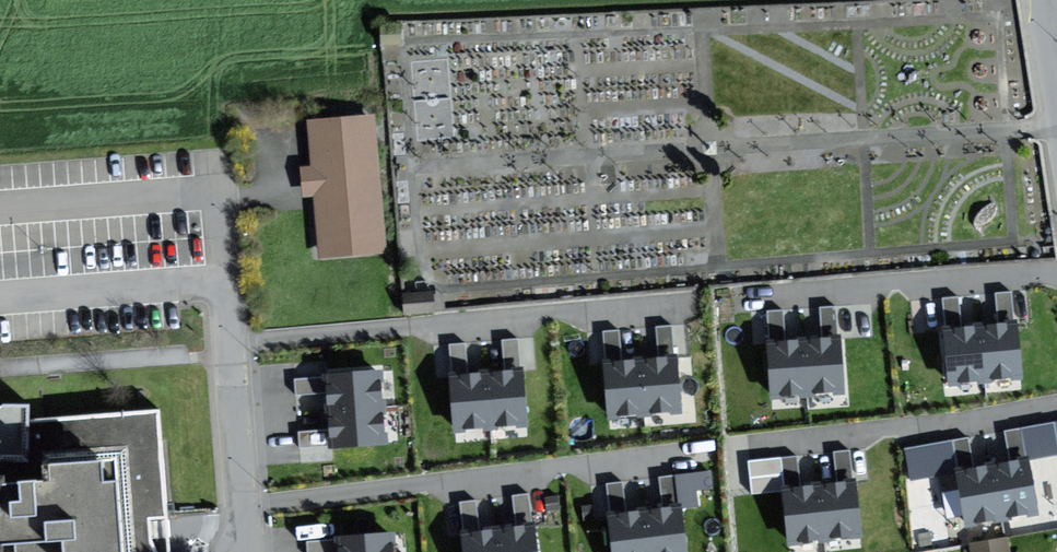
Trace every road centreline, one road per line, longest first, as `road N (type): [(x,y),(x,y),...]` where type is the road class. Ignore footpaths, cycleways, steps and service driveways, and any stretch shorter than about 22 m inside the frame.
road 1 (residential): [(237,507),(701,447)]
road 2 (residential): [(225,341),(687,301)]
road 3 (residential): [(741,297),(1056,270)]
road 4 (residential): [(749,445),(1056,406)]
road 5 (residential): [(225,341),(222,289),(0,298)]
road 6 (residential): [(237,507),(225,341)]

